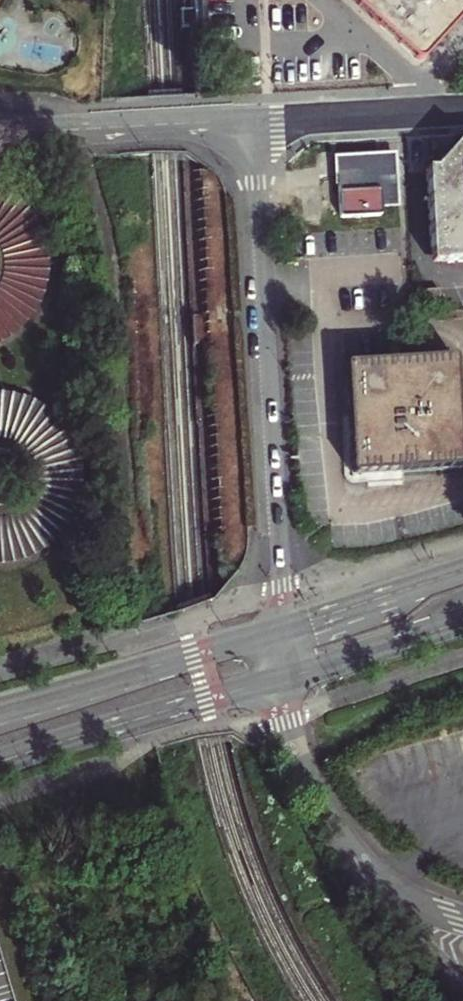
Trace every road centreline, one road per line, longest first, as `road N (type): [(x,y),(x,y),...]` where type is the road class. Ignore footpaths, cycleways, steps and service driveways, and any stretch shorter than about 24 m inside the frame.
road 1 (unclassified): [(256,121),(279,630)]
road 2 (primary): [(0,761),(282,678)]
road 3 (primary): [(279,630),(0,708)]
road 4 (residential): [(0,127),(256,121)]
road 5 (tertiary): [(282,678),(291,736),(310,787),(371,878)]
road 6 (residential): [(256,121),(462,109)]
road 7 (primary): [(462,571),(279,630)]
road 8 (primary): [(282,678),(462,621)]
road 9 (tertiary): [(371,878),(462,985)]

